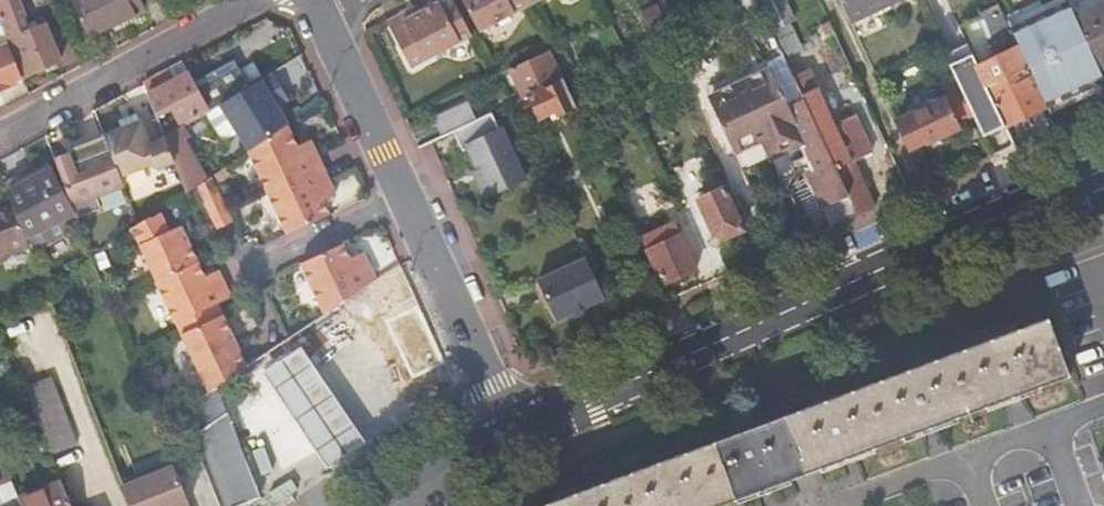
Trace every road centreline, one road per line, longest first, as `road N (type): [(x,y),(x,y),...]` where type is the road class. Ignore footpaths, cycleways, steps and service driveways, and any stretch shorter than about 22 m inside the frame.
road 1 (tertiary): [(523,454),(1103,175)]
road 2 (residential): [(399,196),(523,454)]
road 3 (residential): [(244,0),(0,134)]
road 4 (residential): [(320,41),(399,196)]
road 5 (residential): [(399,196),(243,273)]

